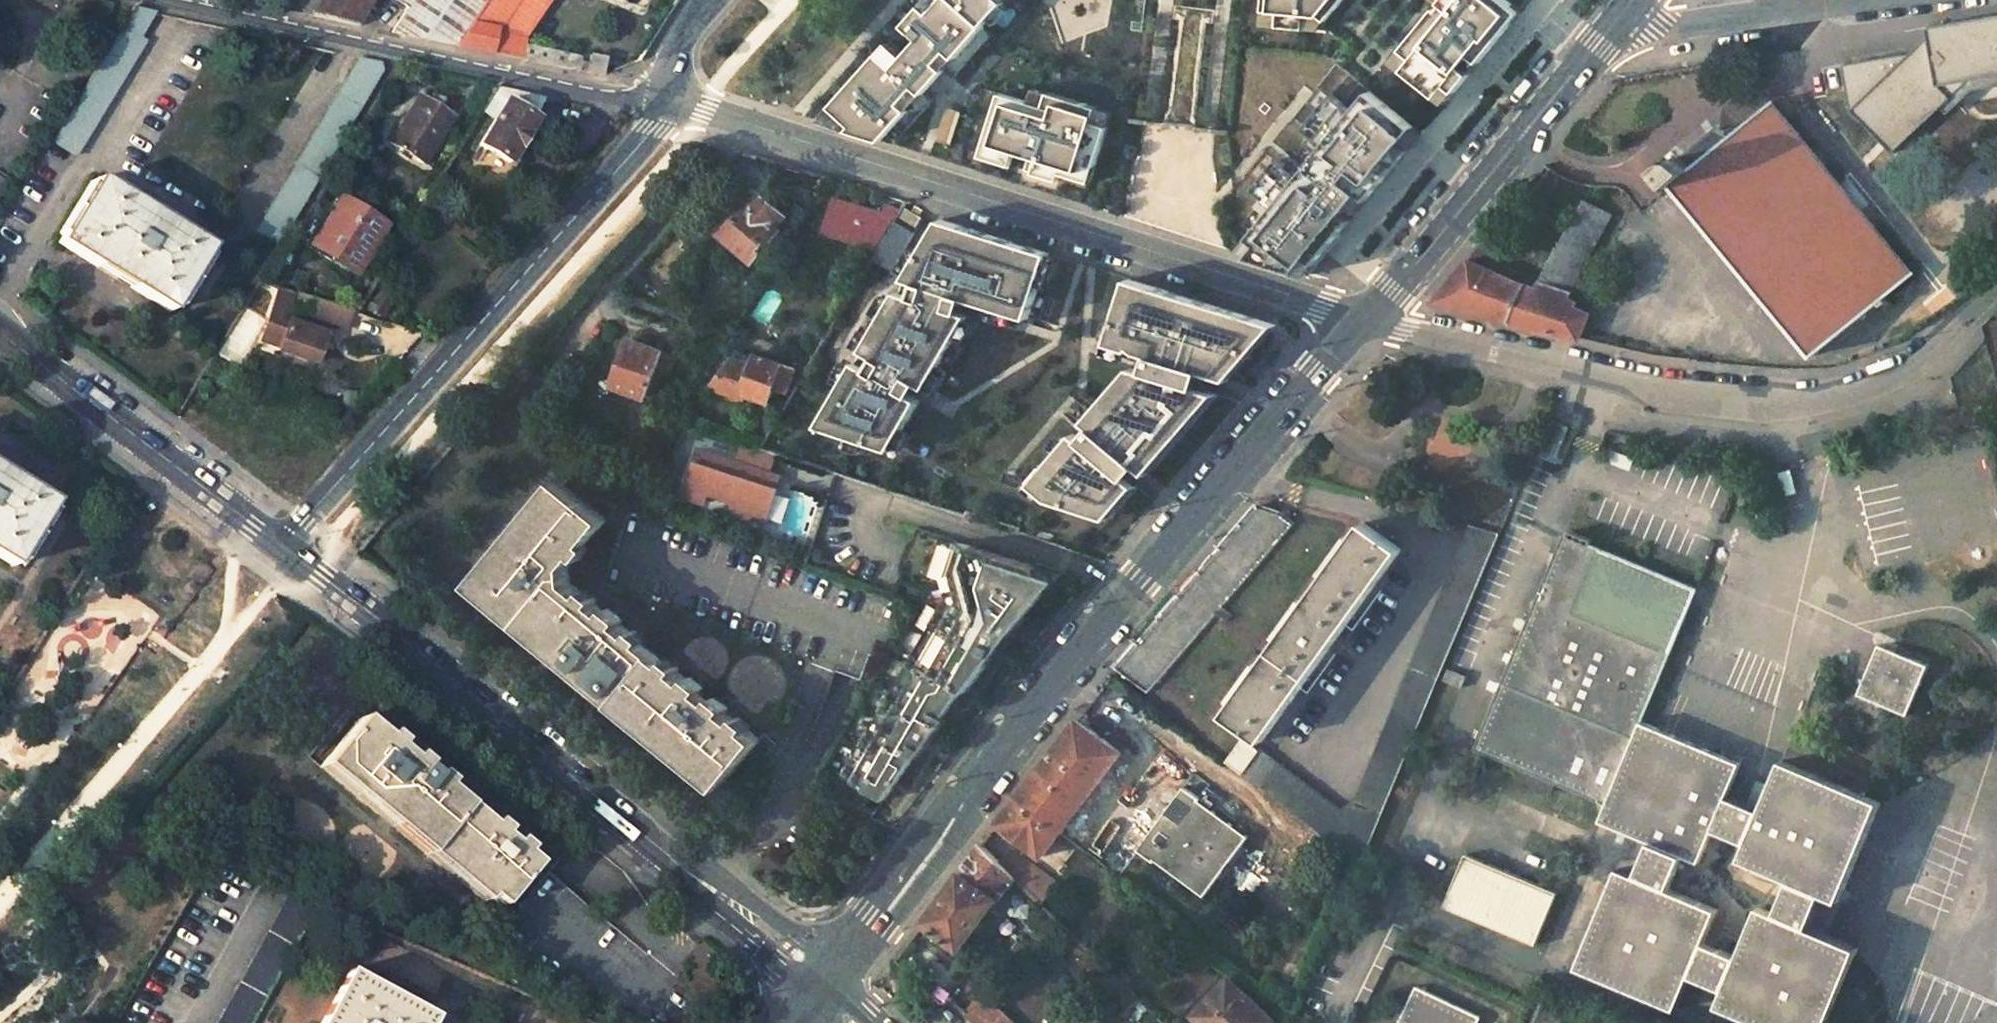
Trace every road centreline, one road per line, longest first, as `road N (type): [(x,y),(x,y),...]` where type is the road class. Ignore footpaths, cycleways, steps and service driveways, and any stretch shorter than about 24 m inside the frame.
road 1 (trunk): [(154,0),(1799,412),(1996,469)]
road 2 (trunk): [(1996,351),(652,0)]
road 3 (tertiary): [(1366,320),(1061,674),(819,990)]
road 4 (residential): [(667,103),(1366,320)]
road 5 (tertiary): [(281,546),(720,898),(819,990)]
road 6 (residential): [(1366,320),(1667,388),(1821,395),(1864,388),(1934,349),(1996,288)]
road 7 (residential): [(281,546),(667,103)]
road 8 (residential): [(181,0),(667,103)]
road 9 (tertiary): [(1629,6),(1366,320)]
road 10 (tertiary): [(0,334),(281,546)]
road 11 (residential): [(1629,6),(1657,25),(1851,0)]

